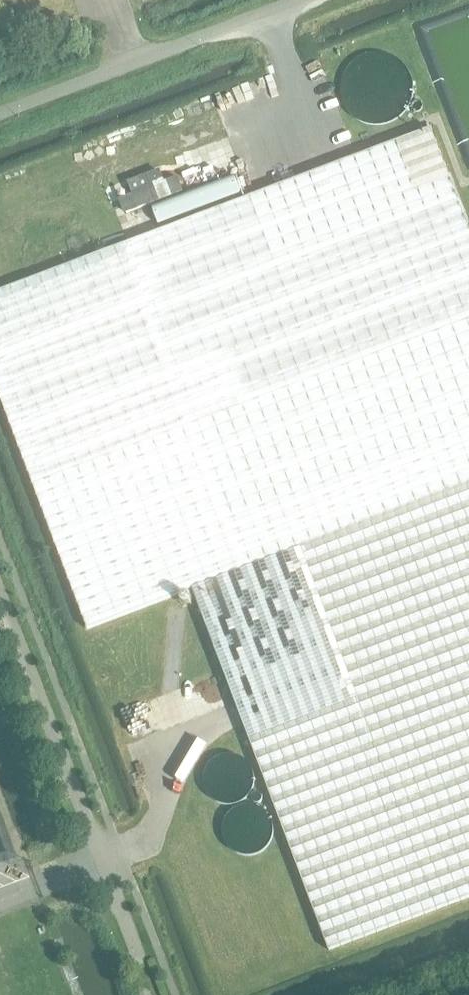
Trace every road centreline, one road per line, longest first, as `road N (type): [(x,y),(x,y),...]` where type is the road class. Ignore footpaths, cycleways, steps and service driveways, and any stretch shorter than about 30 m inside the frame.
road 1 (residential): [(142,966),(0,592)]
road 2 (residential): [(0,117),(315,0)]

